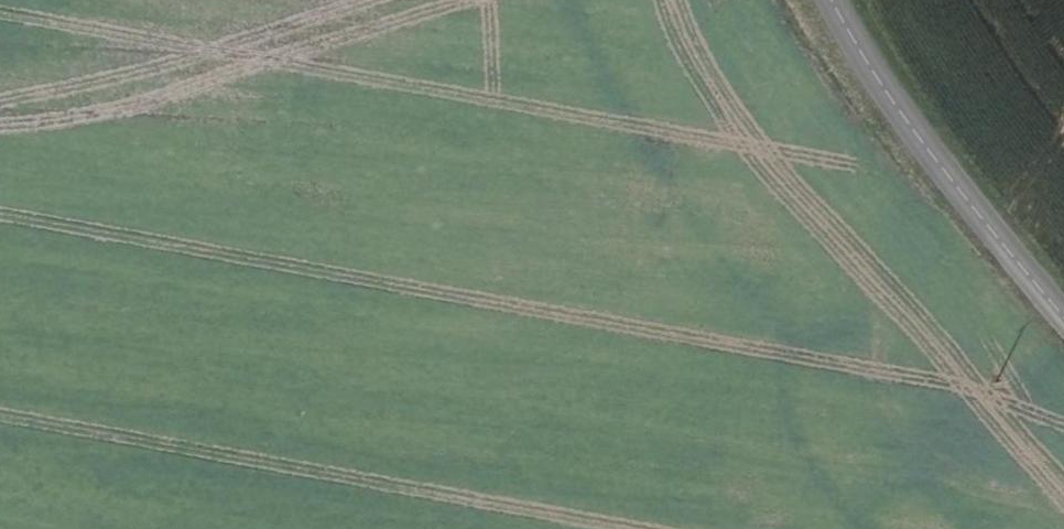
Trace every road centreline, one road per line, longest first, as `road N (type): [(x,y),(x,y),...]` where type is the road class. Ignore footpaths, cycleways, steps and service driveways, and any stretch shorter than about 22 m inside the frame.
road 1 (tertiary): [(842,0),(982,209),(1063,305)]

